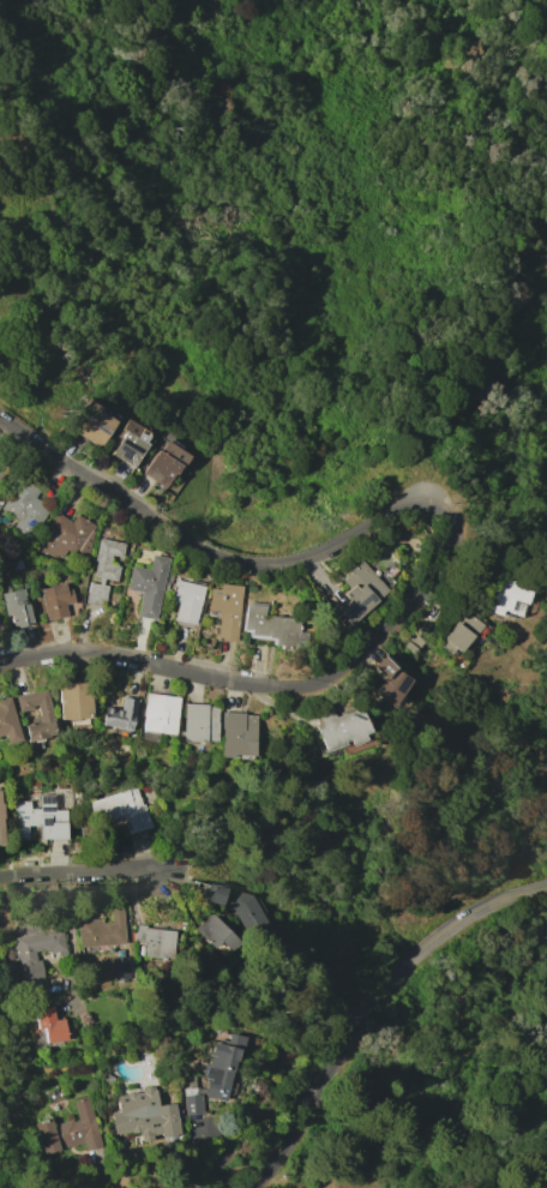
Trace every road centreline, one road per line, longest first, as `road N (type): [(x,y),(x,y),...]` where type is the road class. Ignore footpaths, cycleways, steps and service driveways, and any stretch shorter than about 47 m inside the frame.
road 1 (residential): [(0,415),(216,557),(296,559),(411,499),(439,505)]
road 2 (residential): [(251,1187),(278,1163),(361,1019),(423,952),(494,904),(546,900)]
road 3 (residential): [(0,663),(92,654),(272,686),(317,683)]
road 4 (residential): [(317,683),(354,658),(450,556),(453,522),(439,505)]
road 5 (residential): [(0,878),(168,868)]

